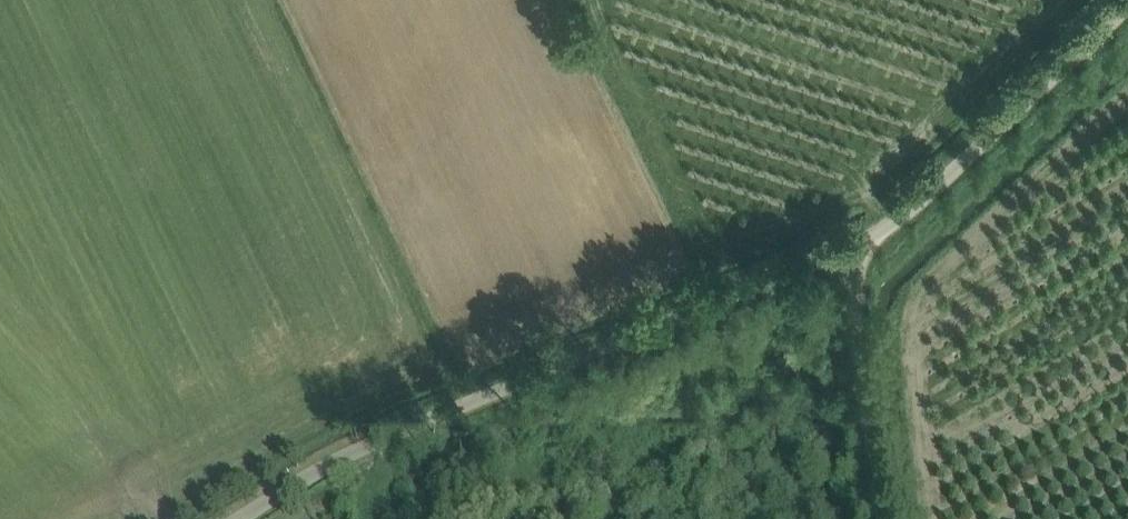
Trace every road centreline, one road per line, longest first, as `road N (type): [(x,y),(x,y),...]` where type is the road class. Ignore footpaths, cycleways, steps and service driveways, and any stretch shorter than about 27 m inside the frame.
road 1 (unclassified): [(237,518),(334,460),(881,233),(1127,8)]
road 2 (track): [(848,249),(880,518)]

